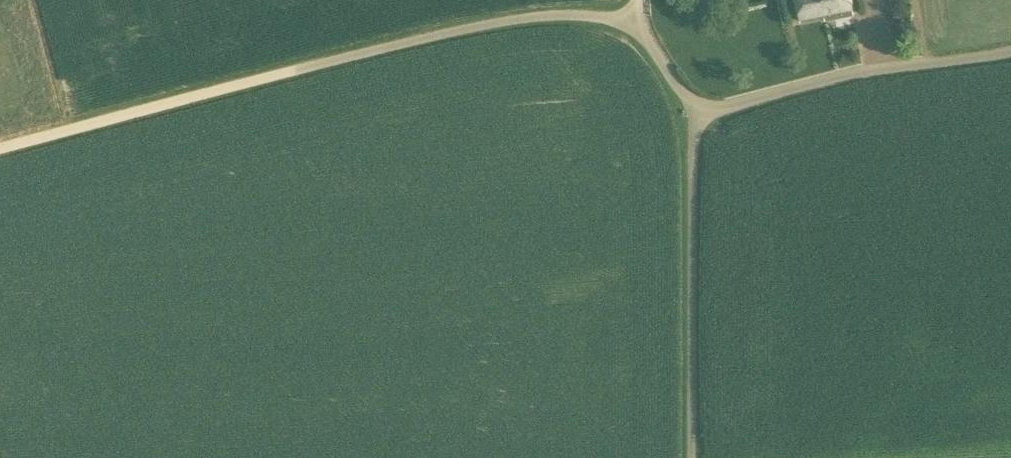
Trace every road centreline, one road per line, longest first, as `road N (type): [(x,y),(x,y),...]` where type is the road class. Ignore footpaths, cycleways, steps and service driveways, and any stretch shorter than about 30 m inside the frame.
road 1 (unclassified): [(0,147),(516,19),(634,18)]
road 2 (unclassified): [(691,457),(690,190),(700,119)]
road 3 (unclassified): [(1010,51),(858,73),(700,119)]
road 4 (unclassified): [(700,119),(634,18)]

